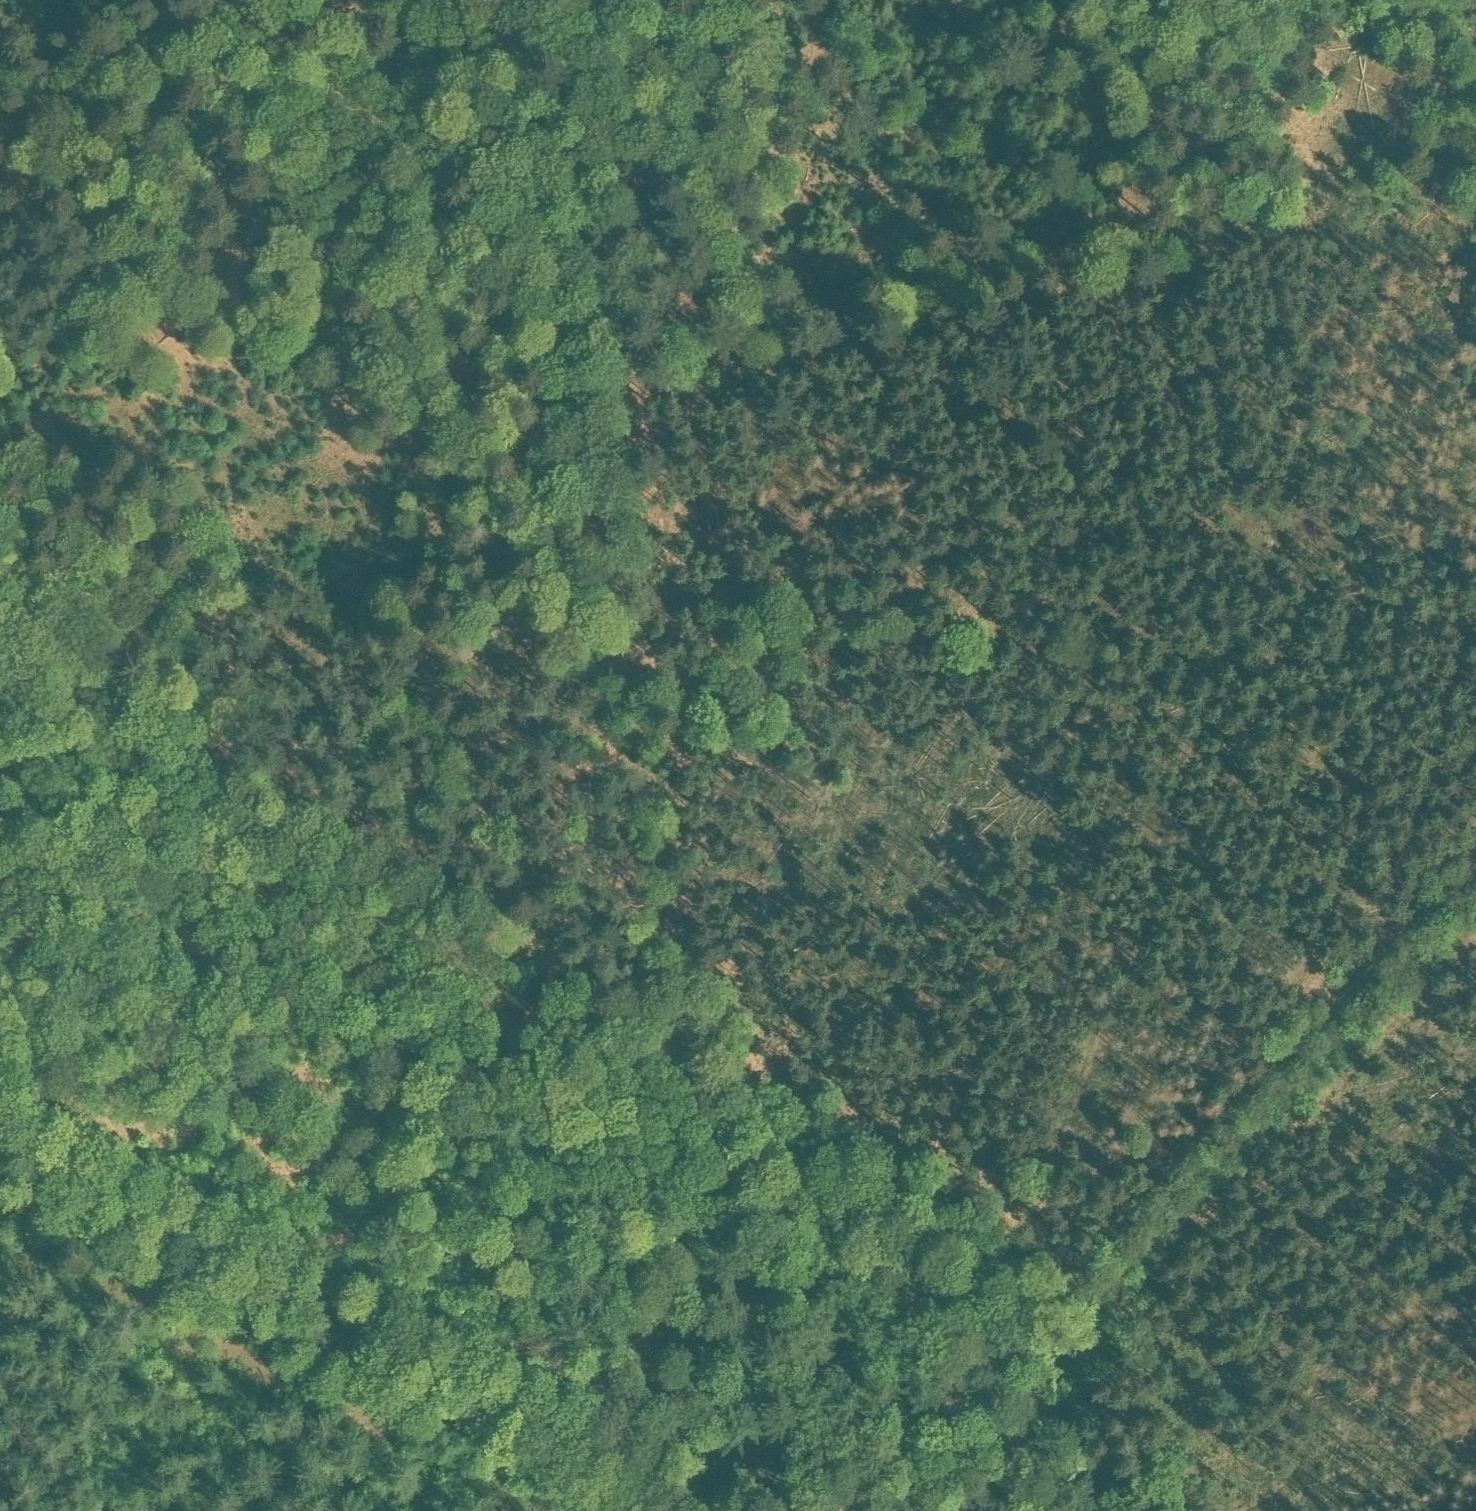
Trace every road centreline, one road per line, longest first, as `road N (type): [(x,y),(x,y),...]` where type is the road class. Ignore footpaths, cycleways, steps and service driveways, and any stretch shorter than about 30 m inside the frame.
road 1 (track): [(744,1316),(501,0)]
road 2 (track): [(7,955),(744,1316),(777,1510)]
road 3 (unclassified): [(0,1138),(714,1510)]
road 4 (track): [(243,0),(30,116)]

